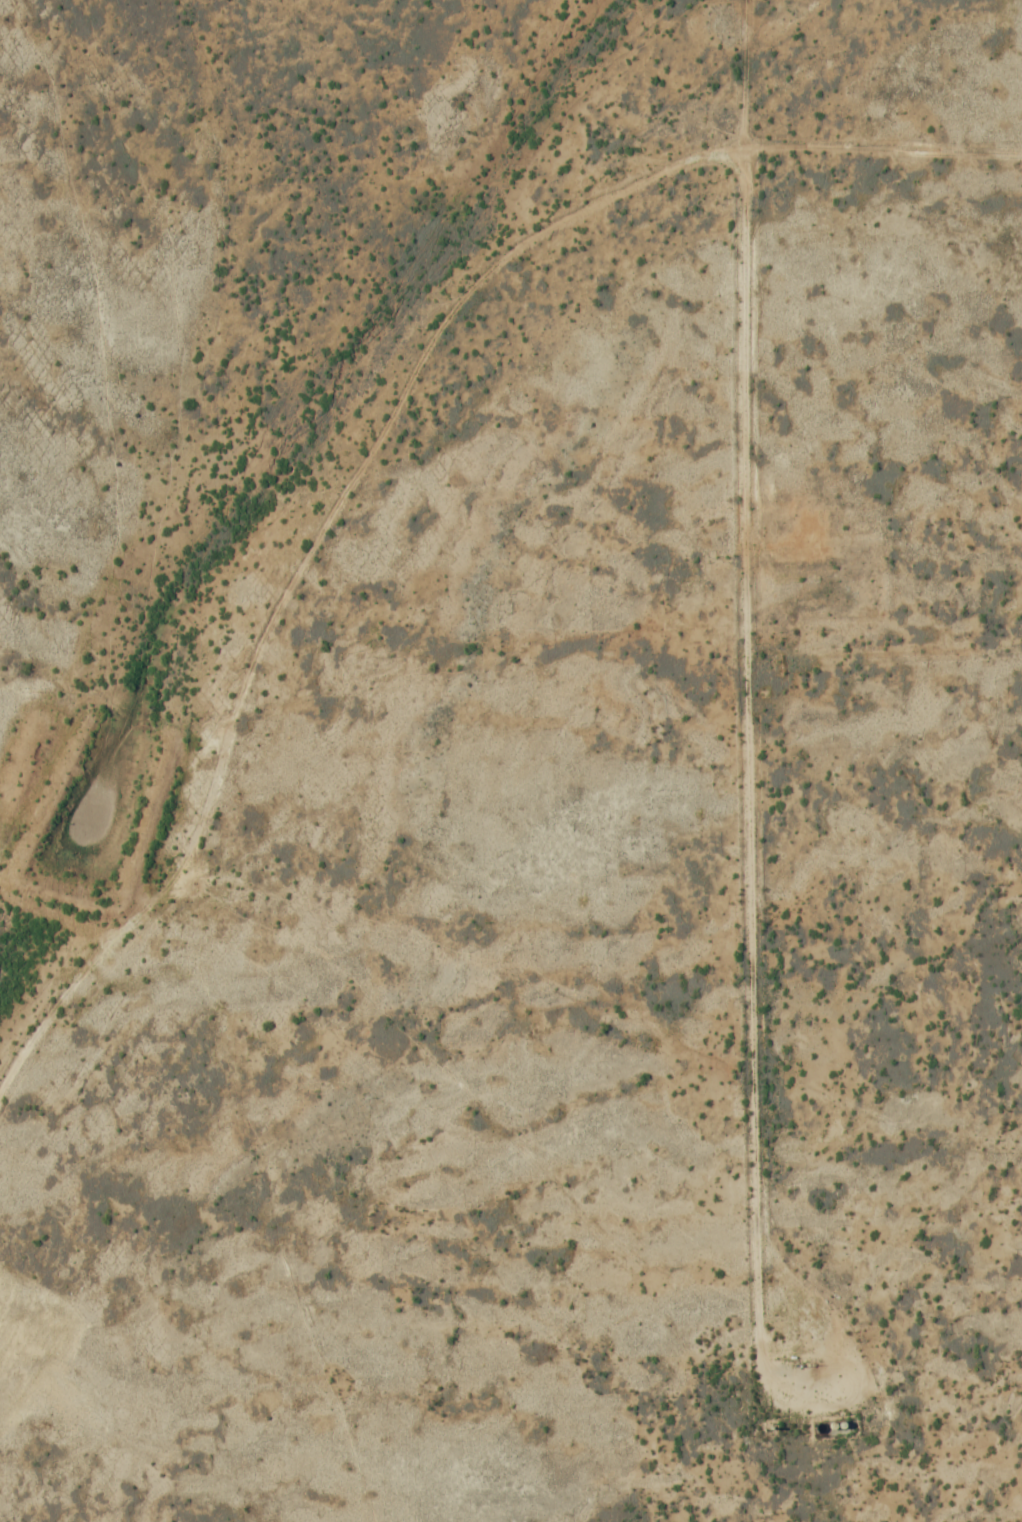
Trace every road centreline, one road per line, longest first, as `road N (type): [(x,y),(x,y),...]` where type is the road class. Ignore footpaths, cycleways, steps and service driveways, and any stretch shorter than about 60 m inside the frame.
road 1 (residential): [(0,1094),(17,1058),(116,928),(184,863),(215,799),(252,662),(278,605),(391,419),(453,297),(563,213),(620,182),(720,146),(825,139),(1021,146)]
road 2 (residential): [(861,1407),(794,1408),(769,1391),(762,1335),(753,316),(746,171),(720,146)]
road 3 (residential): [(751,0),(754,141)]

